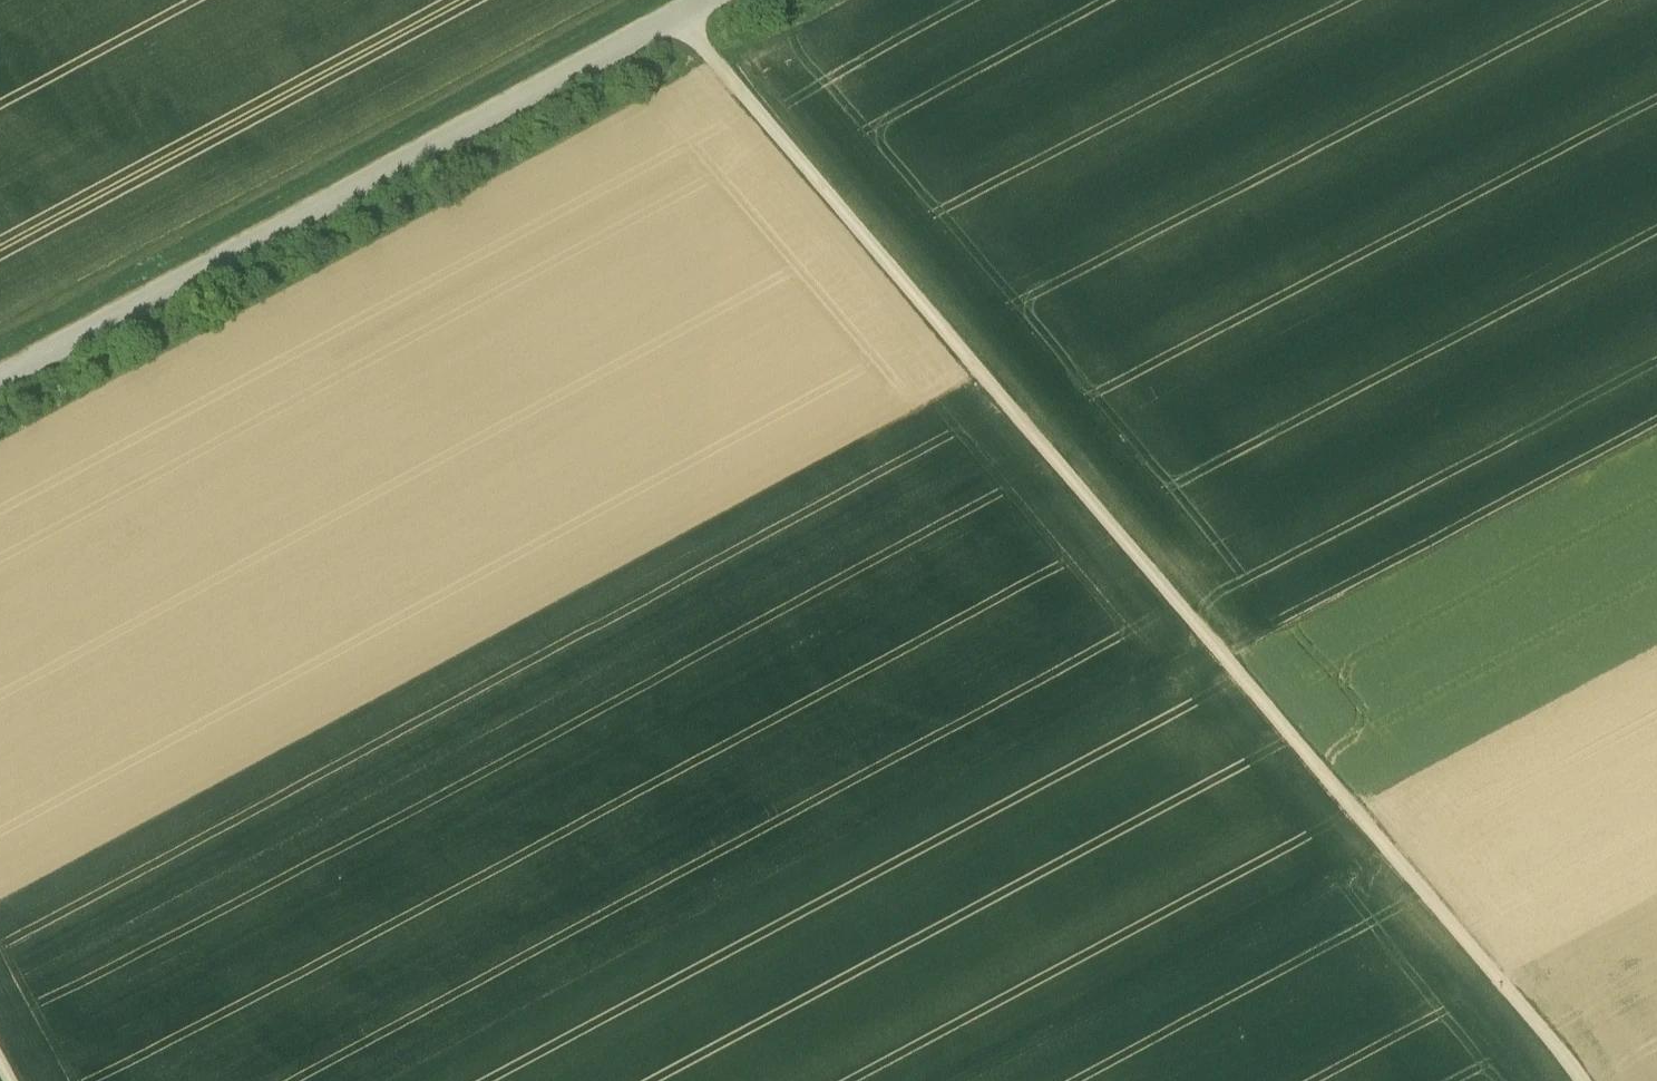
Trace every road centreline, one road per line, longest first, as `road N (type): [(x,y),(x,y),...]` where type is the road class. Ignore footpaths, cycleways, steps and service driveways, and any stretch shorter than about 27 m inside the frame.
road 1 (track): [(679,19),(1256,693),(1561,1080)]
road 2 (track): [(679,19),(0,378)]

